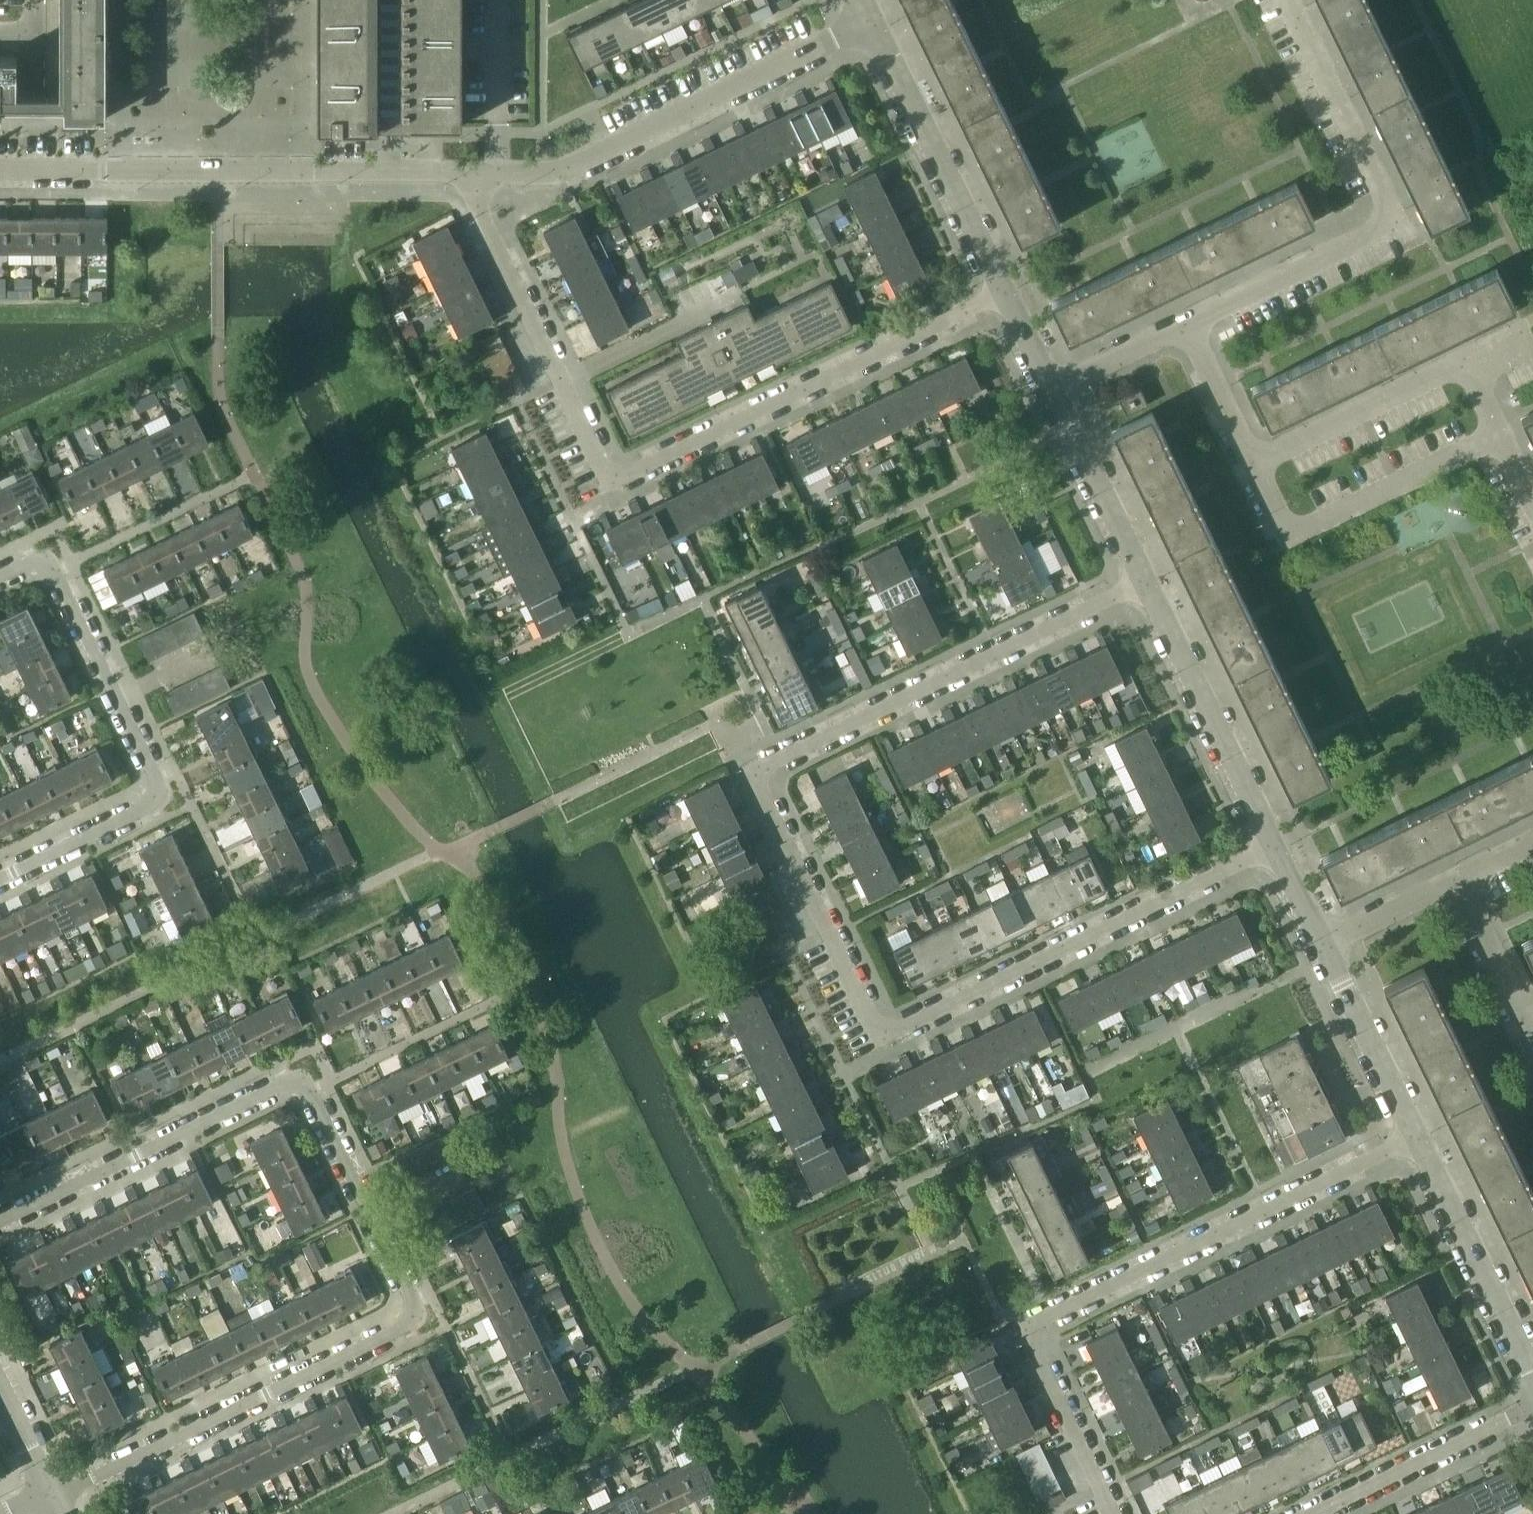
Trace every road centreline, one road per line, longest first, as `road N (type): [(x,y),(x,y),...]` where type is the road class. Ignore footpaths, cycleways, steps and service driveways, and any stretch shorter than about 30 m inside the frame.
road 1 (residential): [(1142,580),(753,772),(876,1036),(1276,848)]
road 2 (residential): [(0,1221),(288,1083),(306,1086),(412,1304),(406,1324),(83,1483),(48,1492)]
road 3 (residential): [(476,173),(477,207),(613,480),(1006,293)]
road 4 (residential): [(1414,1141),(1030,1328),(1114,1513)]
road 5 (residential): [(0,577),(37,559),(53,569),(158,784),(154,804),(0,878)]
road 6 (residential): [(0,170),(476,173)]
road 7 (residential): [(1186,327),(1368,236),(1379,219),(1380,197),(1286,0)]
road 8 (residential): [(476,173),(561,174),(869,24)]
road 9 (residential): [(1465,365),(1256,463),(1186,327)]
road 10 (residential): [(1006,293),(869,24)]
road 11 (residential): [(1276,848),(1142,580)]
road 12 (residential): [(1532,1376),(1414,1141)]
road 13 (residential): [(1318,1513),(1532,1413)]
road 14 (residential): [(1414,1141),(1323,939)]
road 15 (residential): [(1142,580),(1051,387)]
road 16 (residential): [(1451,879),(1519,1020),(1532,1013)]
road 17 (residential): [(1532,508),(1465,365)]
road 18 (residential): [(1051,387),(1186,327)]
road 19 (residential): [(1323,939),(1451,879)]

